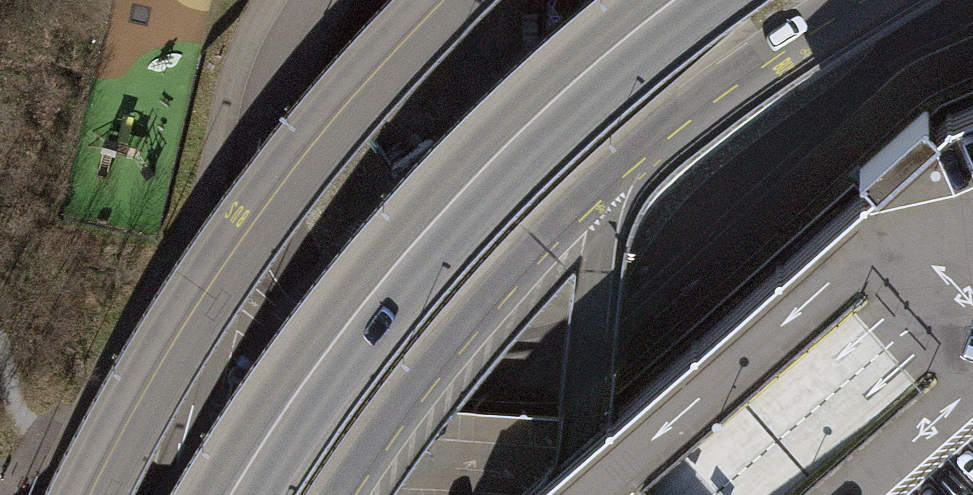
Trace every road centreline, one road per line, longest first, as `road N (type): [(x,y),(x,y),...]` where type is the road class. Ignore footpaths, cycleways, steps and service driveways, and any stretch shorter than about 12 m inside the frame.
road 1 (secondary): [(342,494),(420,375),(510,274),(615,173),(856,0)]
road 2 (primary): [(230,494),(314,368),(428,232),(541,113),(675,0)]
road 3 (secondary): [(433,0),(243,224),(82,494)]
road 4 (unclassified): [(318,0),(289,61),(166,494)]

